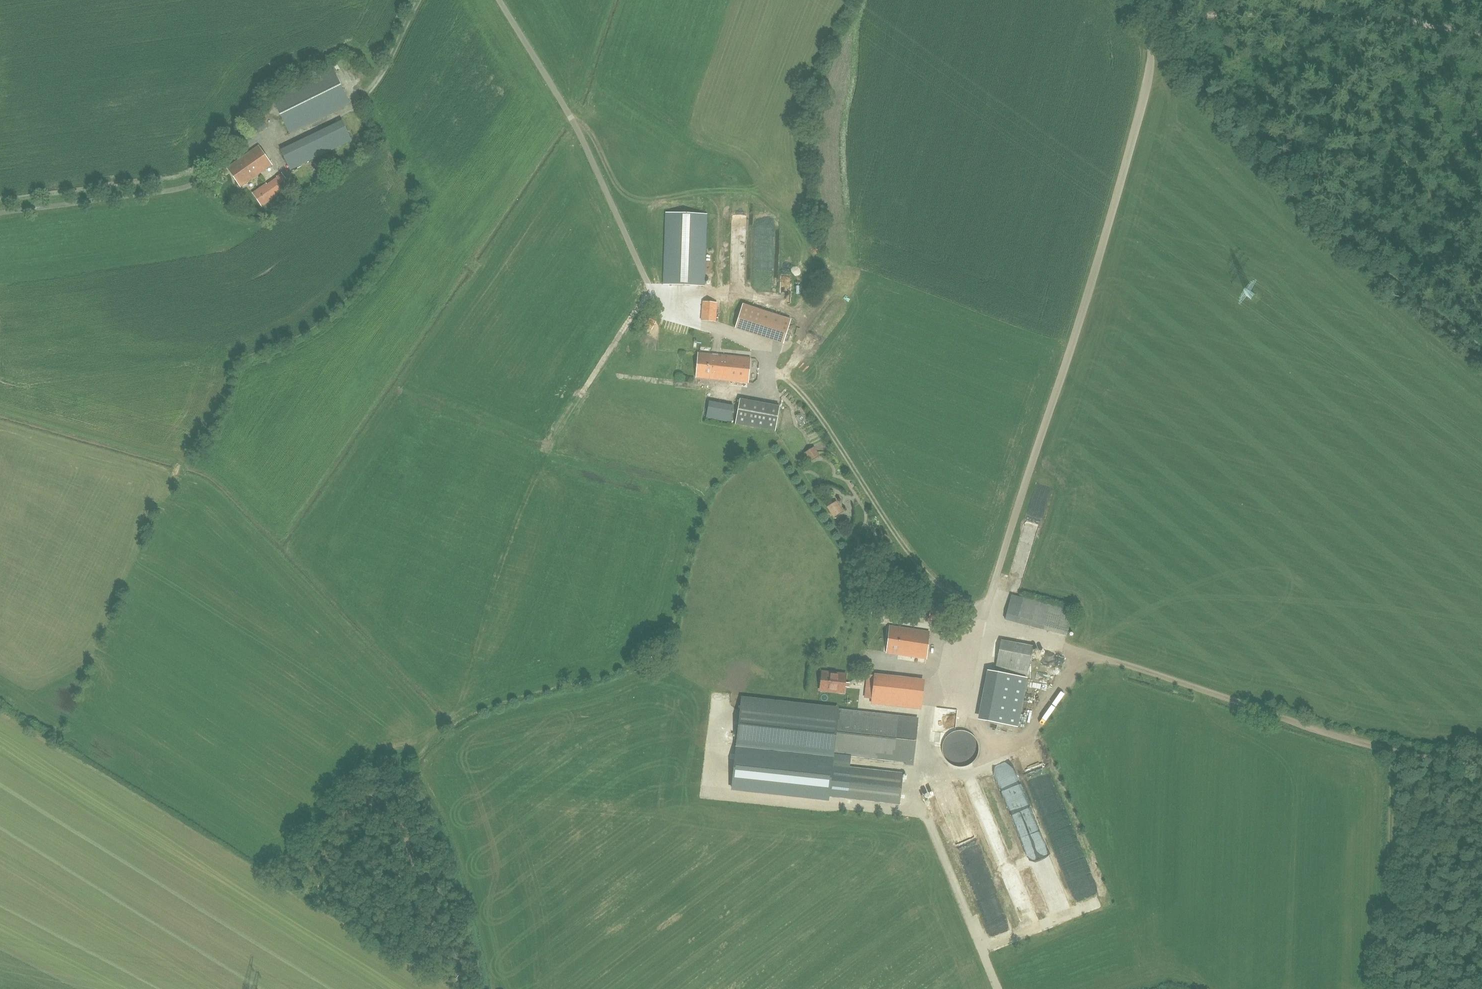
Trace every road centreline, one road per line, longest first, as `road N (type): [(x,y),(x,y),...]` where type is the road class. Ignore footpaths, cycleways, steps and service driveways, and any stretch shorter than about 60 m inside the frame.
road 1 (track): [(982,620),(1126,151),(1148,41)]
road 2 (track): [(1390,750),(982,620)]
road 3 (track): [(775,369),(820,417),(925,572),(982,620)]
road 4 (track): [(1390,750),(1390,988)]

